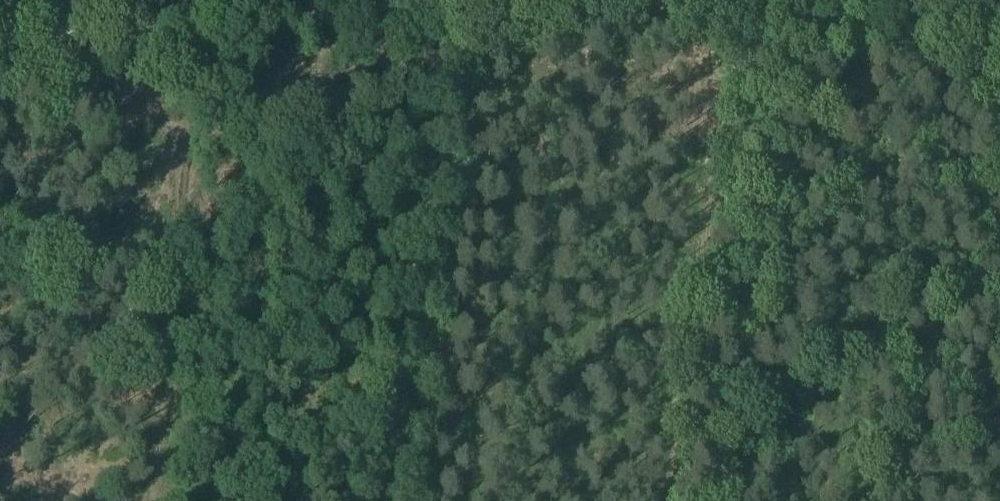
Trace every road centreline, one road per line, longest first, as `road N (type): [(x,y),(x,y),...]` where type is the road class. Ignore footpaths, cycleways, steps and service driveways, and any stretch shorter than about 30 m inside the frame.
road 1 (track): [(667,500),(740,0)]
road 2 (track): [(152,500),(194,15)]
road 3 (track): [(0,25),(431,7)]
road 4 (unclassified): [(431,7),(641,0)]

